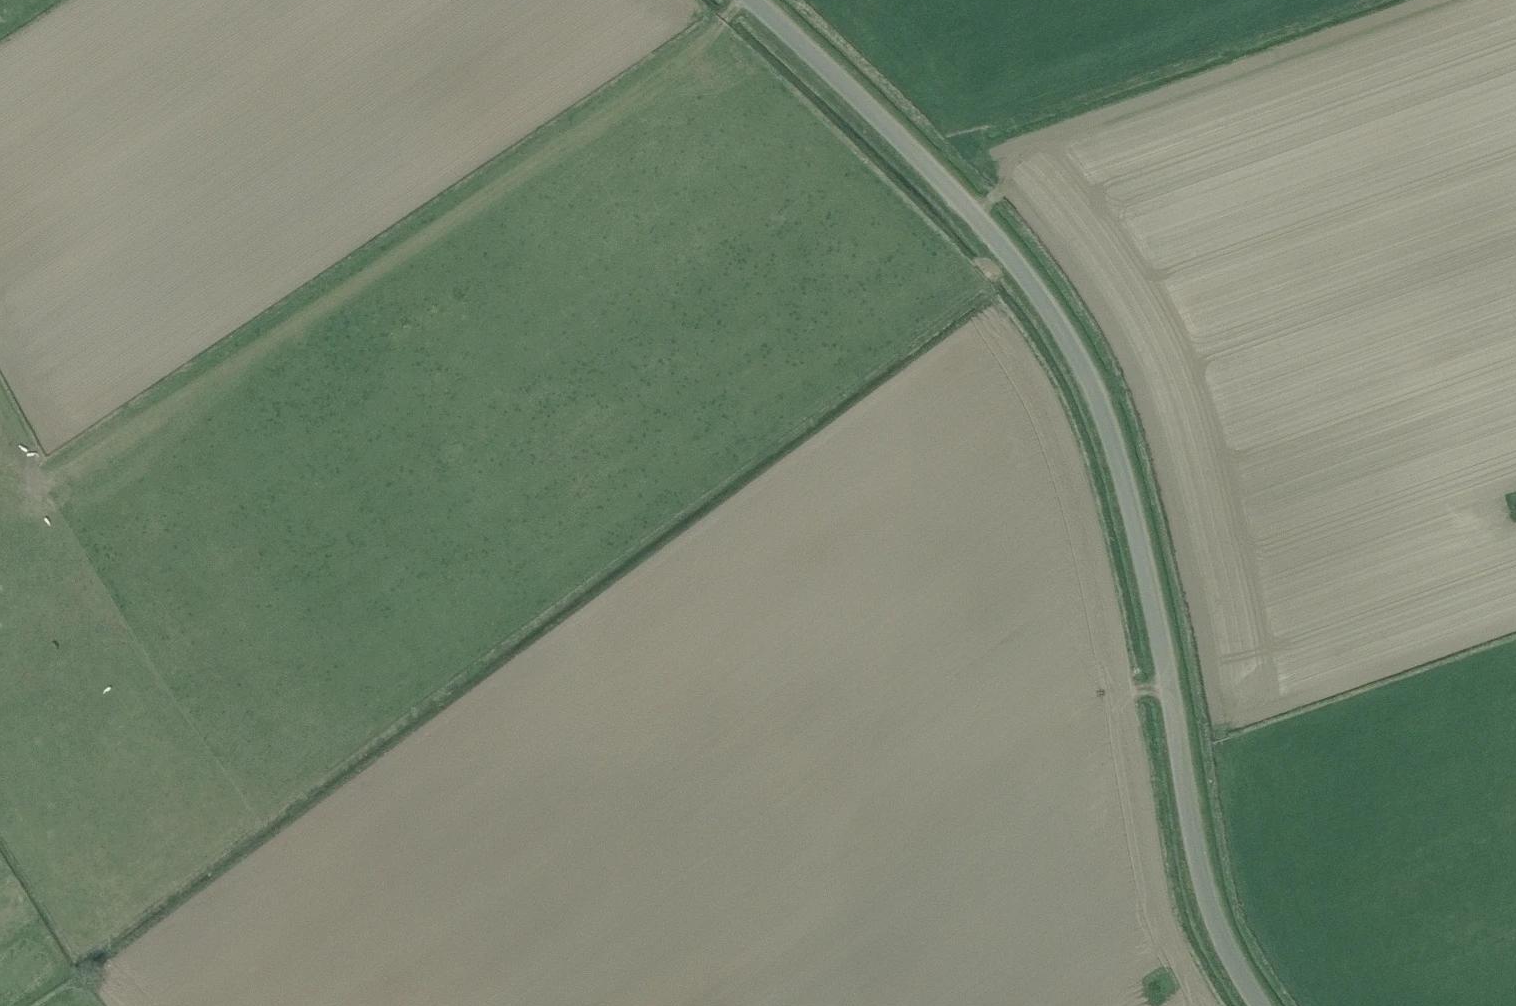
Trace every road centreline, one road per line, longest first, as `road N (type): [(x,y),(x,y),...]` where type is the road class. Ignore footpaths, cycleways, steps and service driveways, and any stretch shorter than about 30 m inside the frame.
road 1 (unclassified): [(1261,1005),(1218,928),(1202,876),(1144,560),(1095,387),(1021,270),(960,199),(753,0)]

